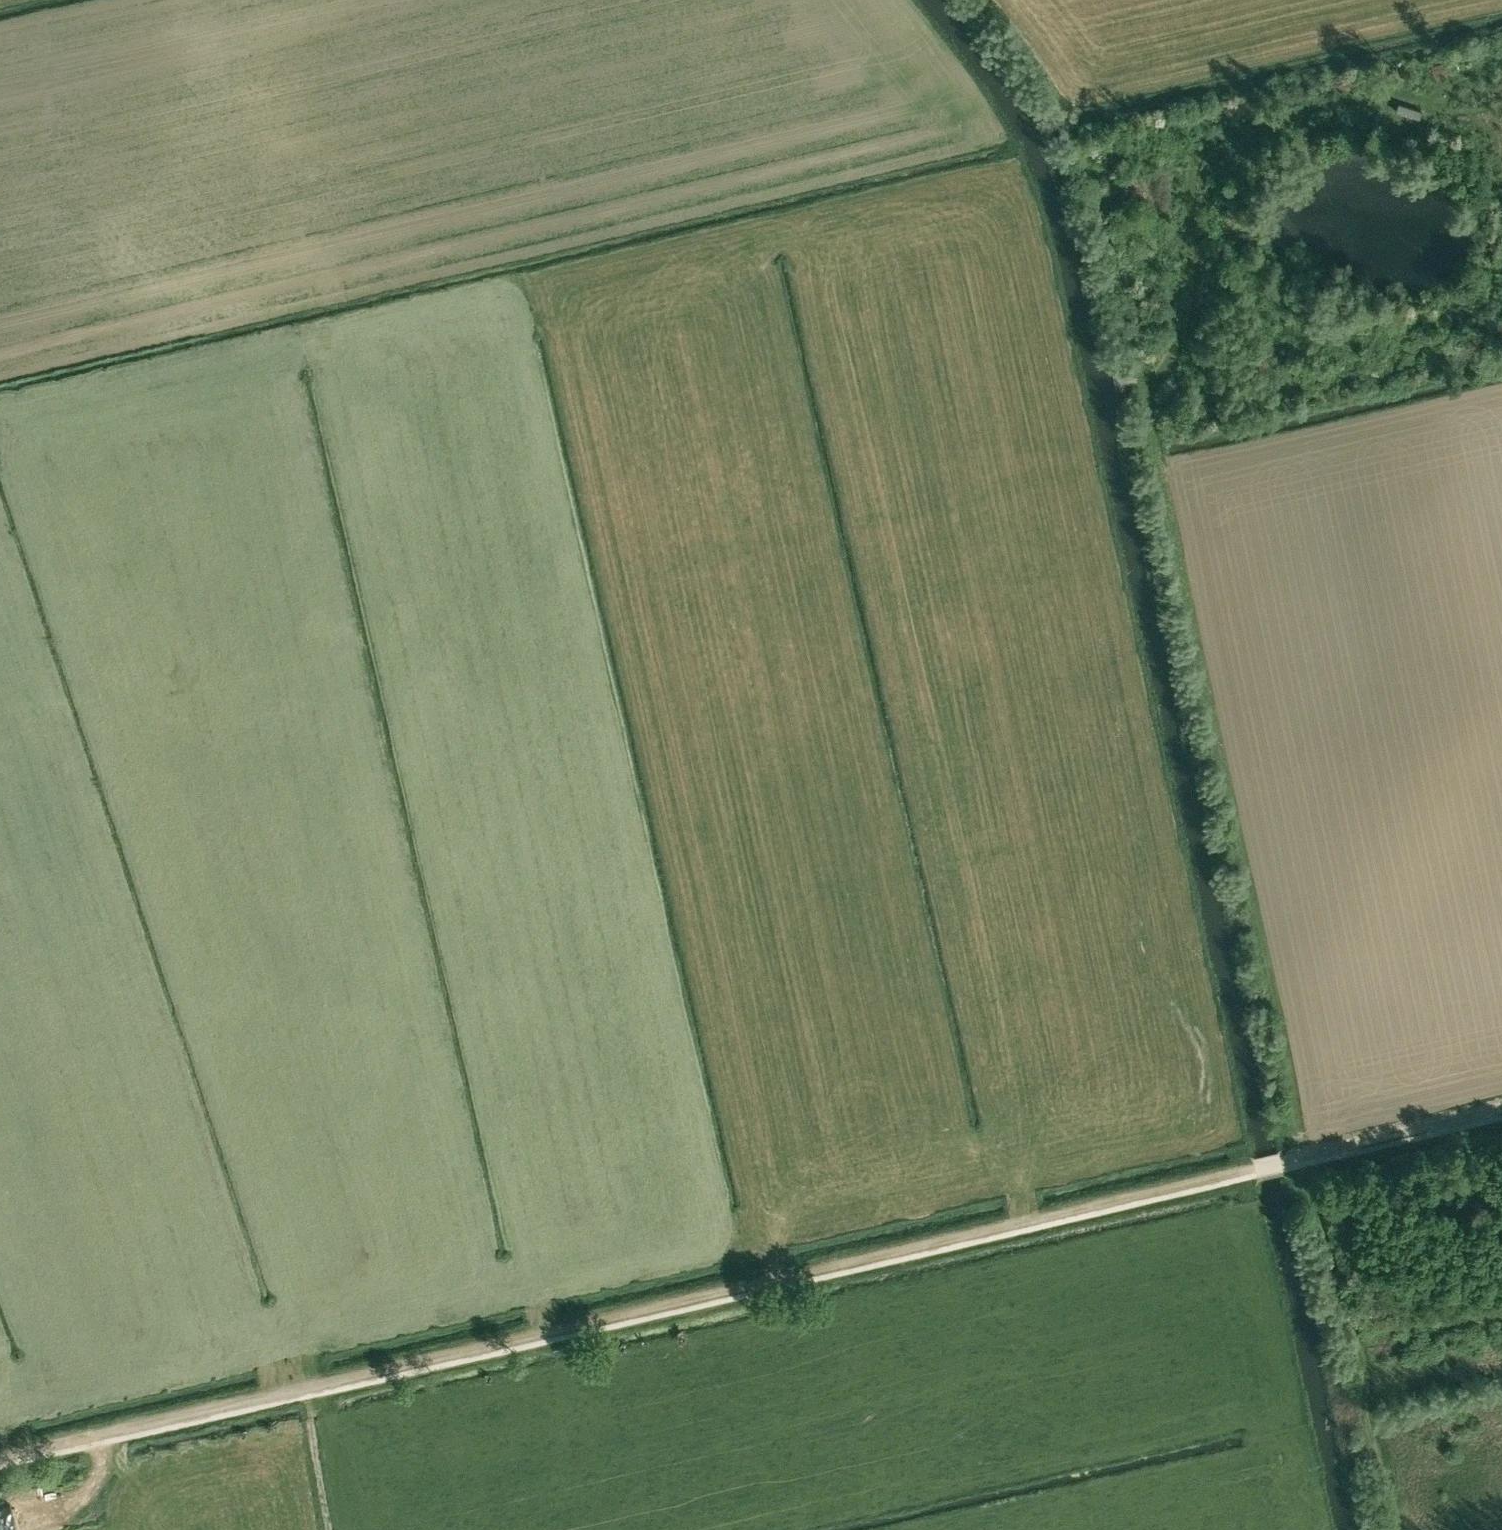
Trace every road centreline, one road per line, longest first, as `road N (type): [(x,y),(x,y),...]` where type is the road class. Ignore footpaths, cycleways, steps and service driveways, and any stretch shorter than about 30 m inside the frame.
road 1 (track): [(0,1454),(1296,1154)]
road 2 (track): [(1296,1154),(1501,1106)]

